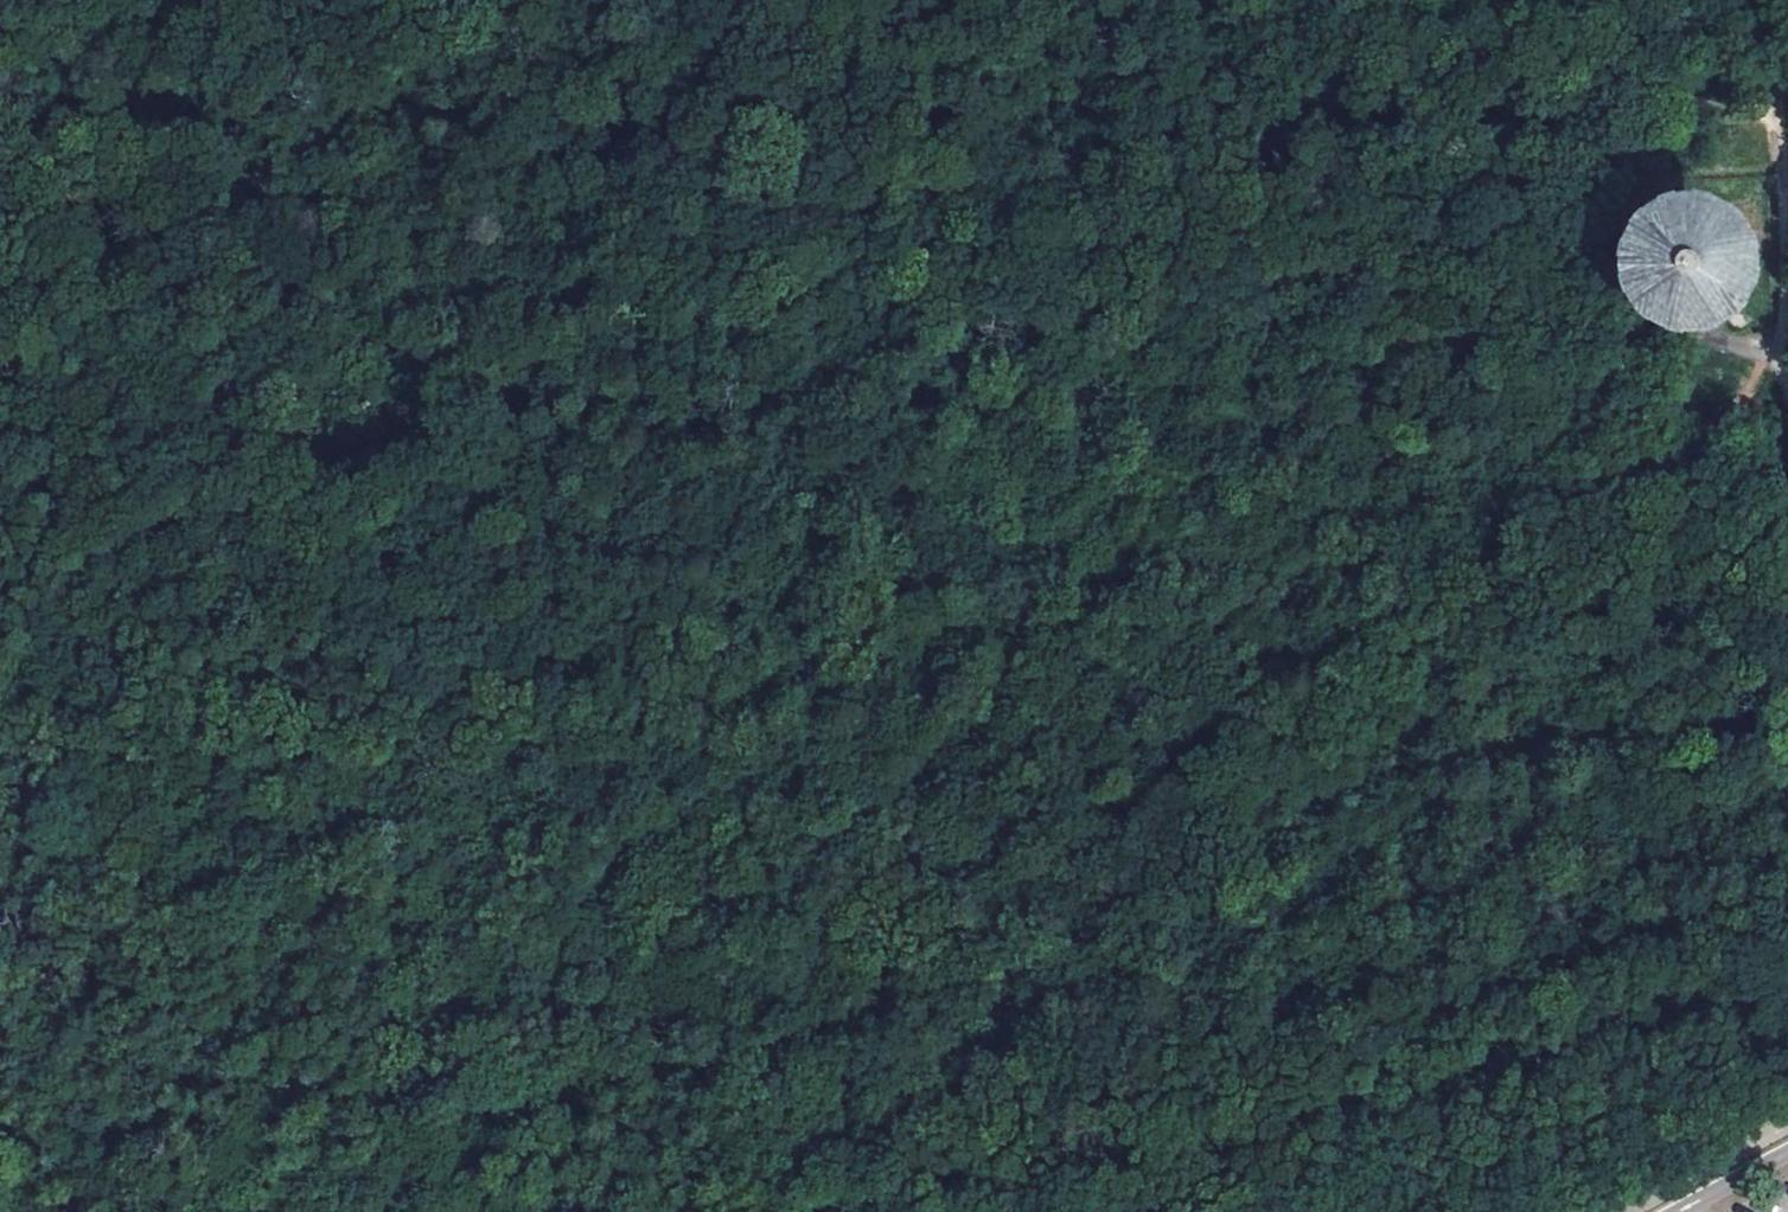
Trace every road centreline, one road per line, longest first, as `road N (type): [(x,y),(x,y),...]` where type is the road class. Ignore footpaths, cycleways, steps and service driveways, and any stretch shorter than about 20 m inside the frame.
road 1 (track): [(1787,298),(1777,0)]
road 2 (tertiary): [(1787,1152),(1674,1211)]

